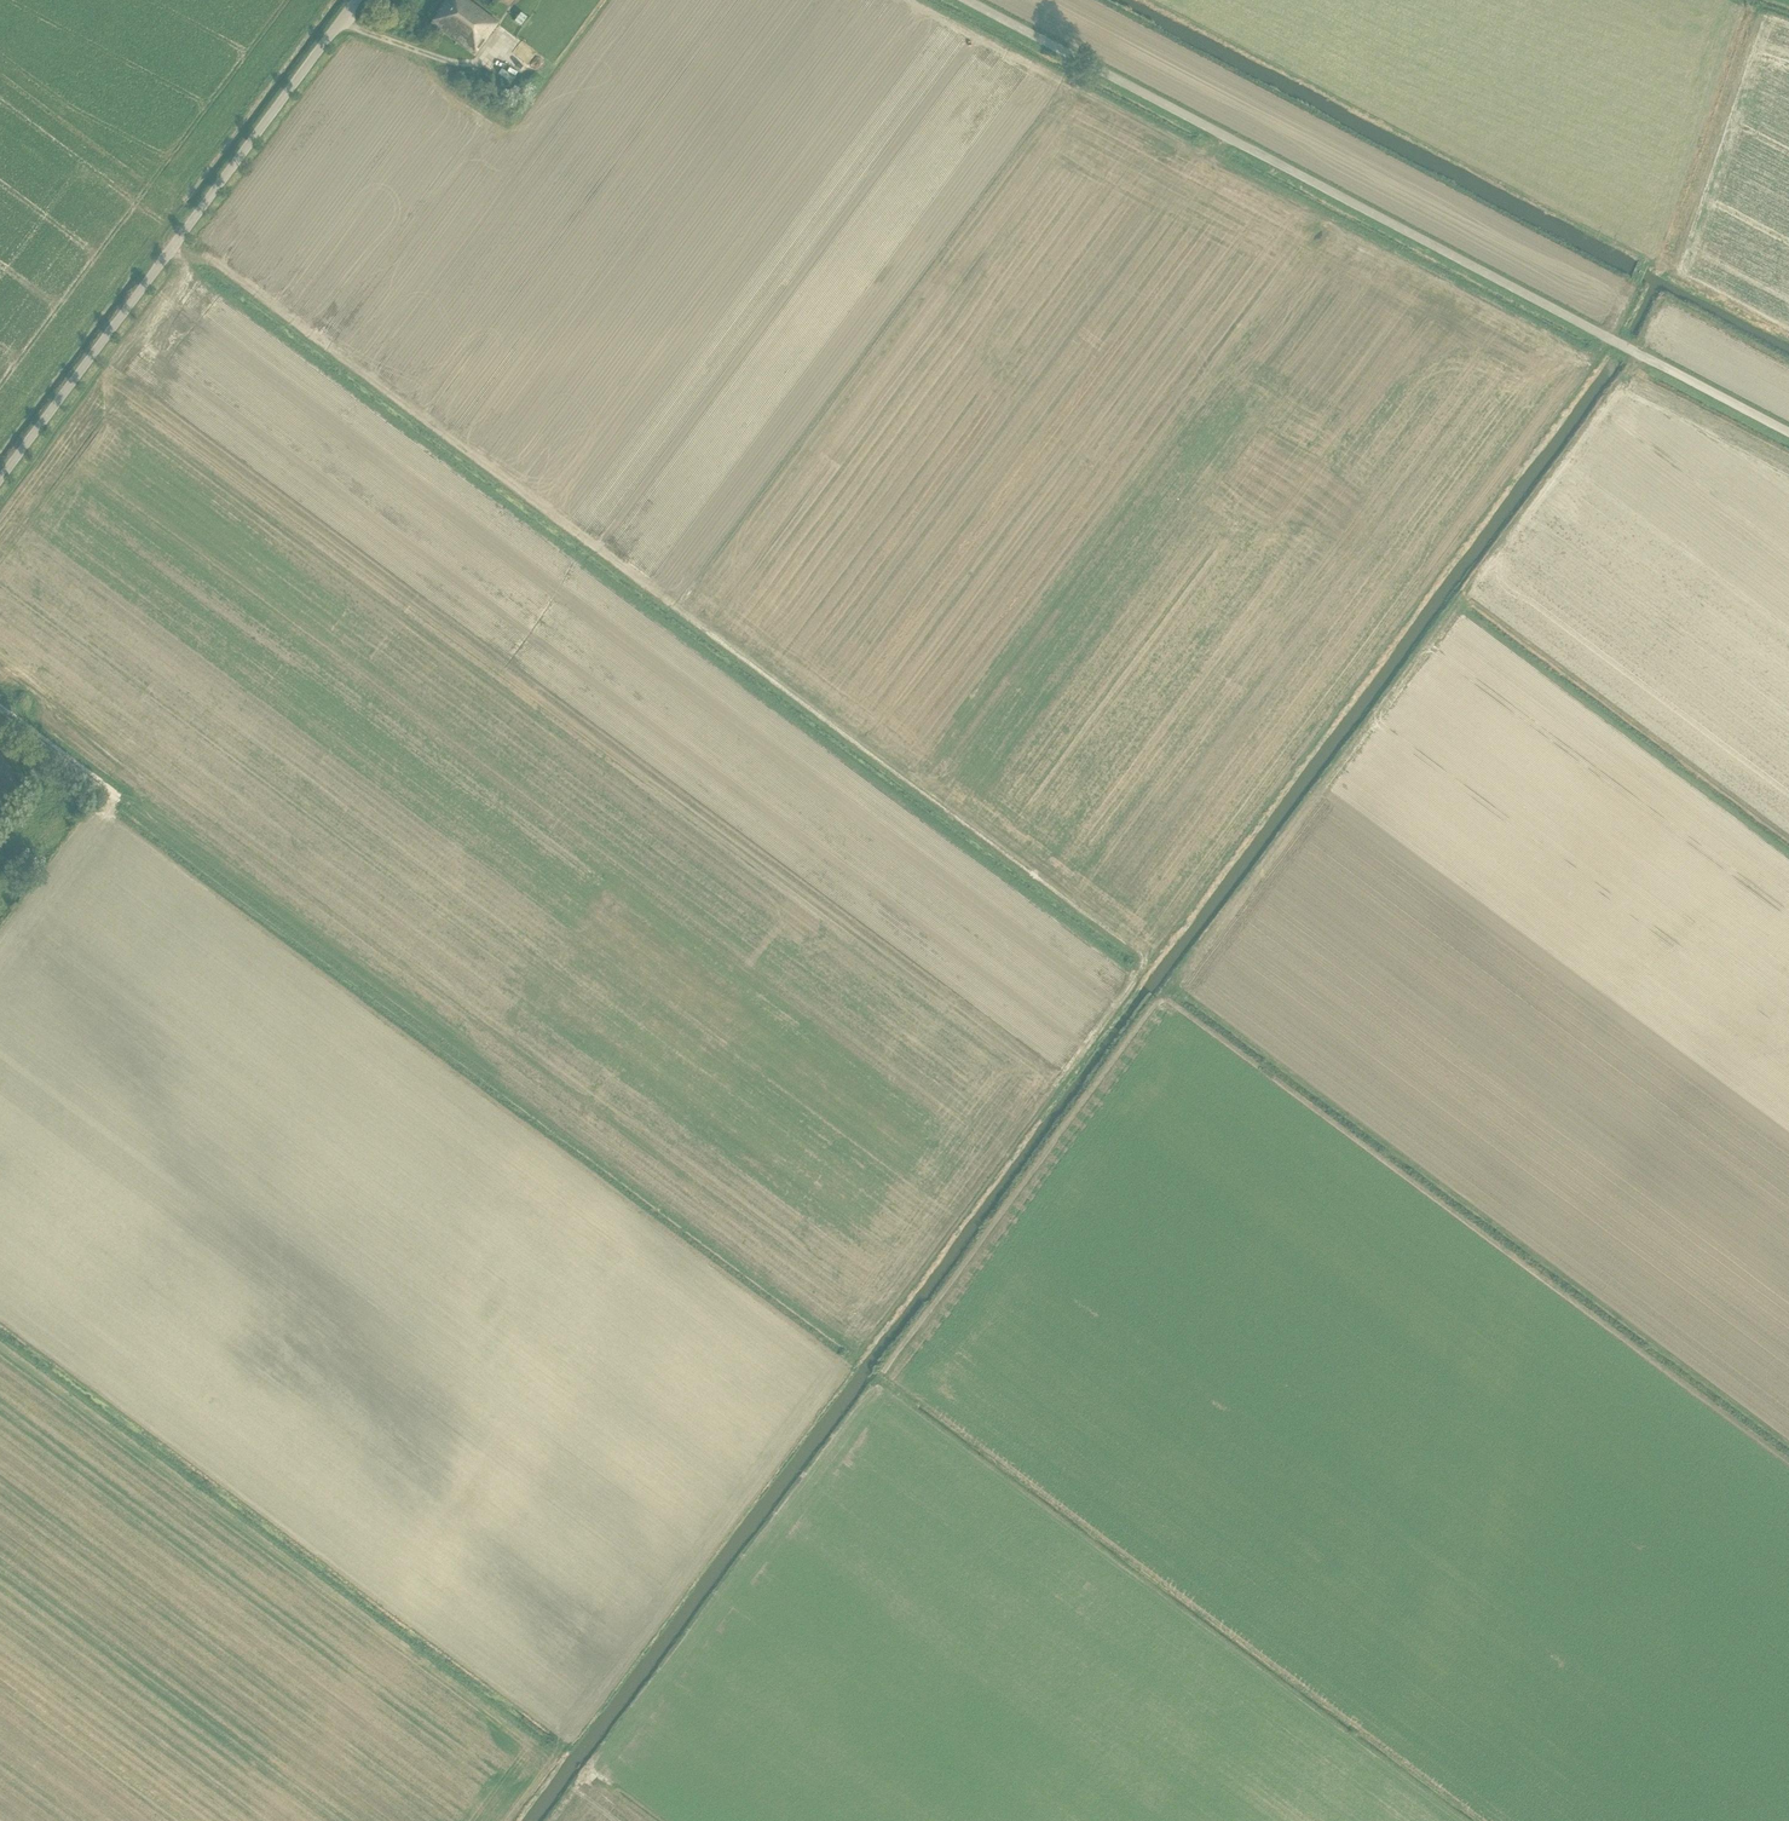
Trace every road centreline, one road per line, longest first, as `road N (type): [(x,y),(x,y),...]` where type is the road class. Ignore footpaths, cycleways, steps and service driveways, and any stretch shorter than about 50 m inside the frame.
road 1 (unclassified): [(1788,433),(966,0)]
road 2 (unclassified): [(0,471),(350,0)]

